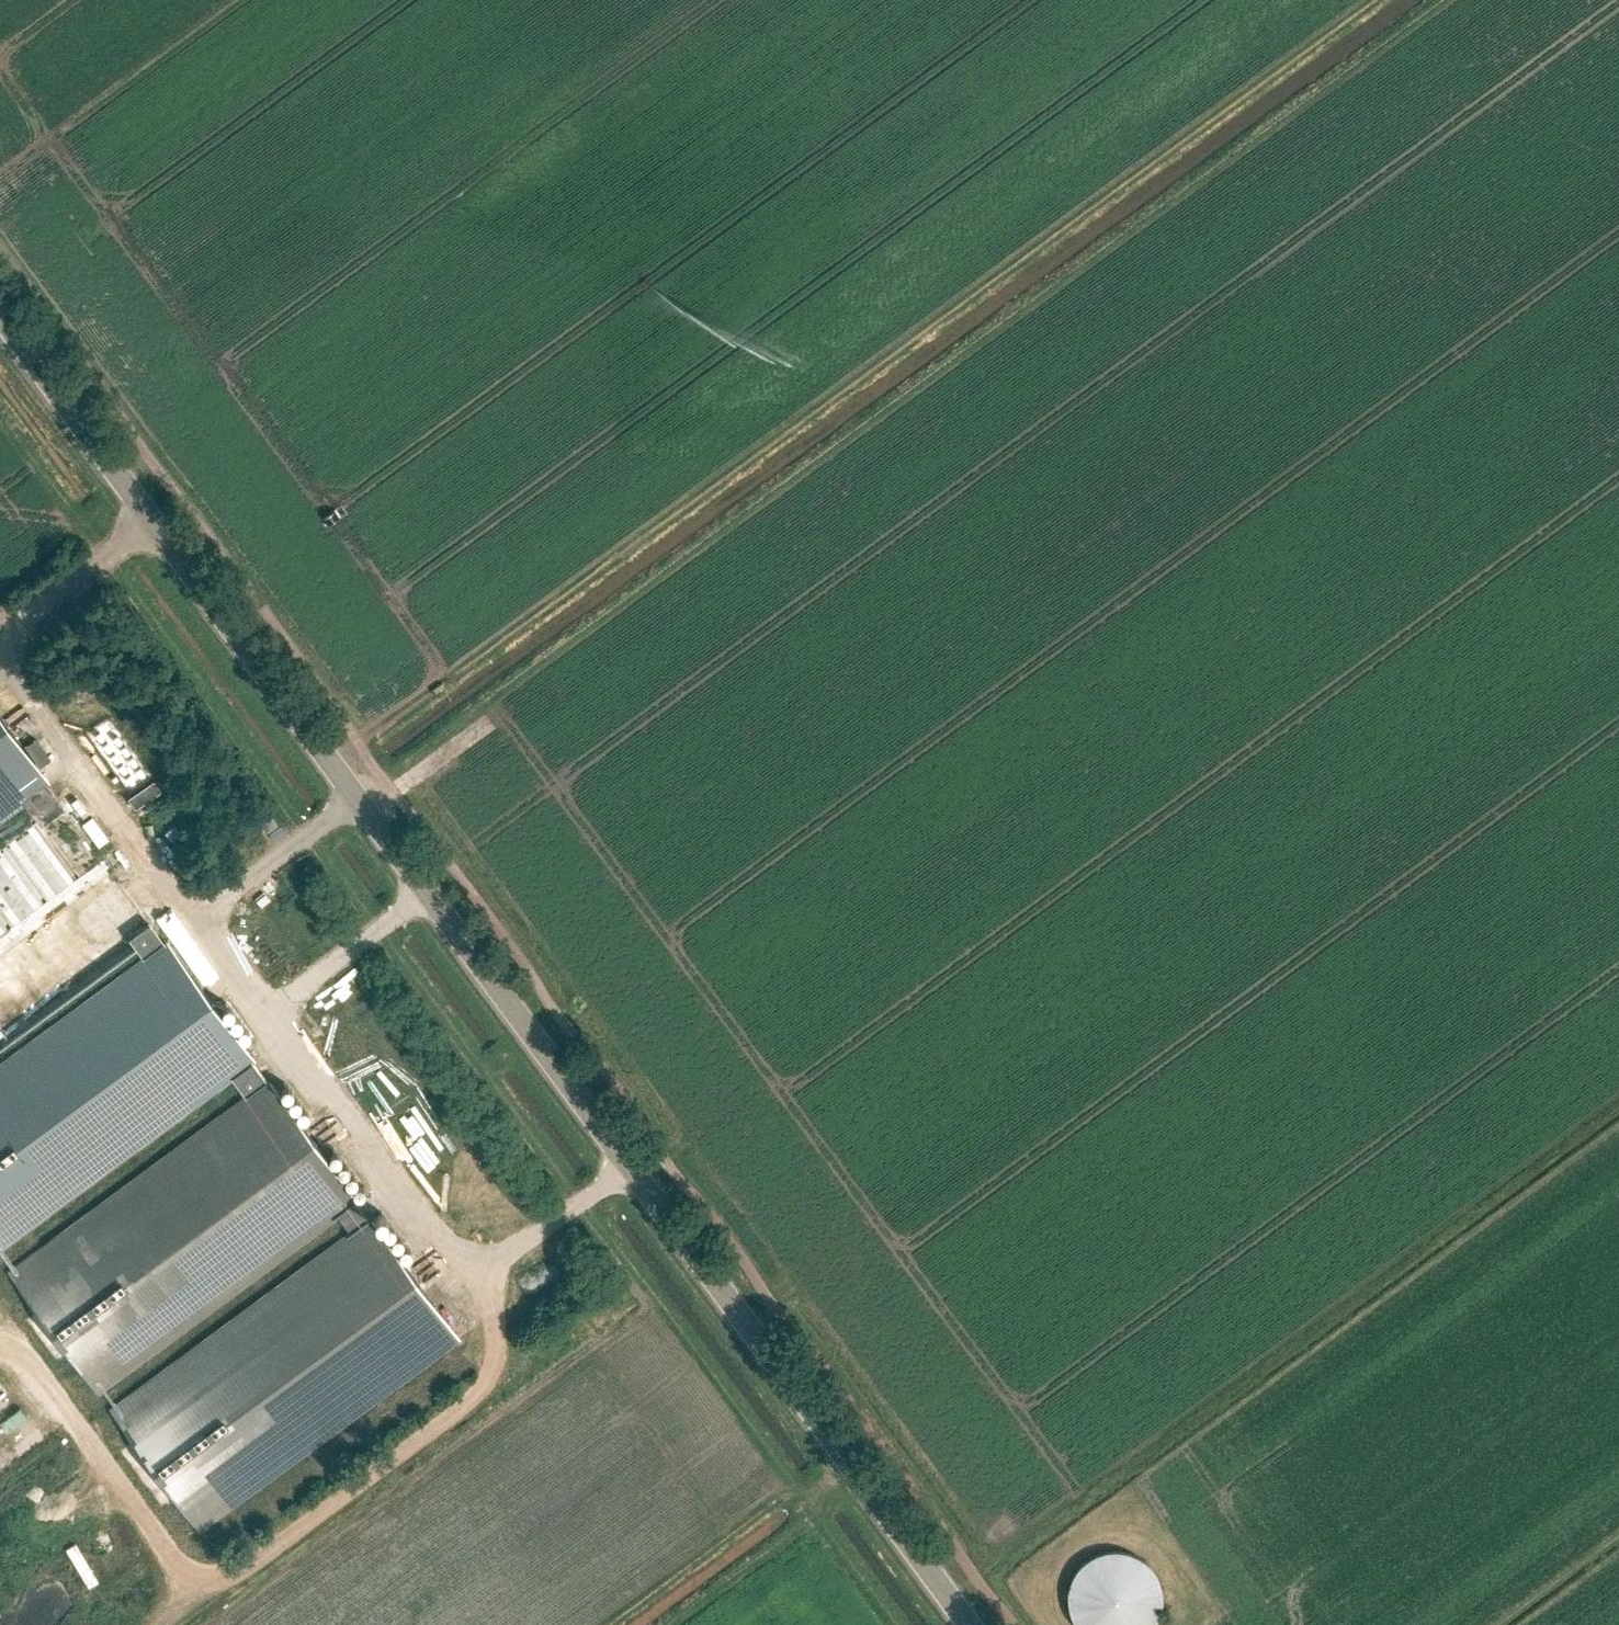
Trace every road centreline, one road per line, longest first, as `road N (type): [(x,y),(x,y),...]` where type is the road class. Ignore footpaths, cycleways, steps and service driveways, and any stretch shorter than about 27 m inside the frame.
road 1 (tertiary): [(960,1624),(0,322)]

